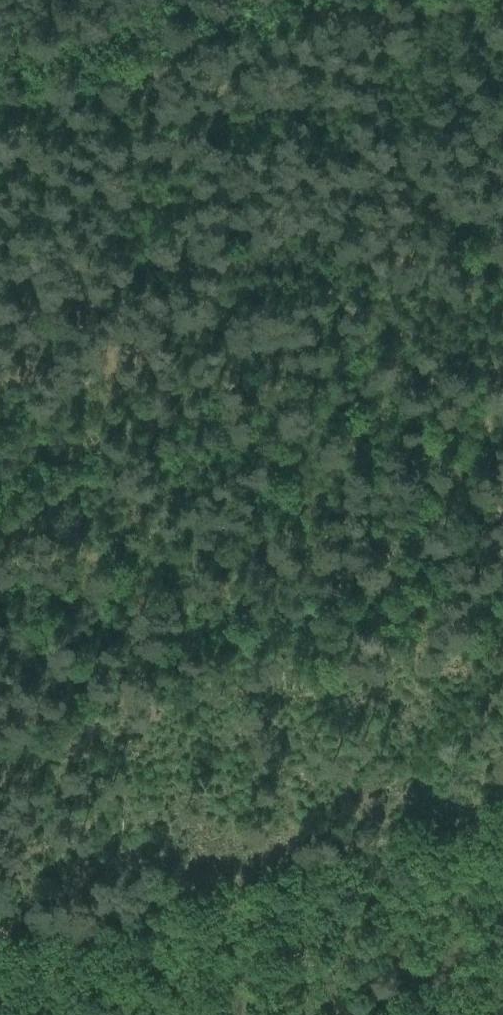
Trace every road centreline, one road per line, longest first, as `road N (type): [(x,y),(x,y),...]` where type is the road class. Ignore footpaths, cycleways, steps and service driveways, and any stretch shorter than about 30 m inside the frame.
road 1 (track): [(502,827),(0,943)]

